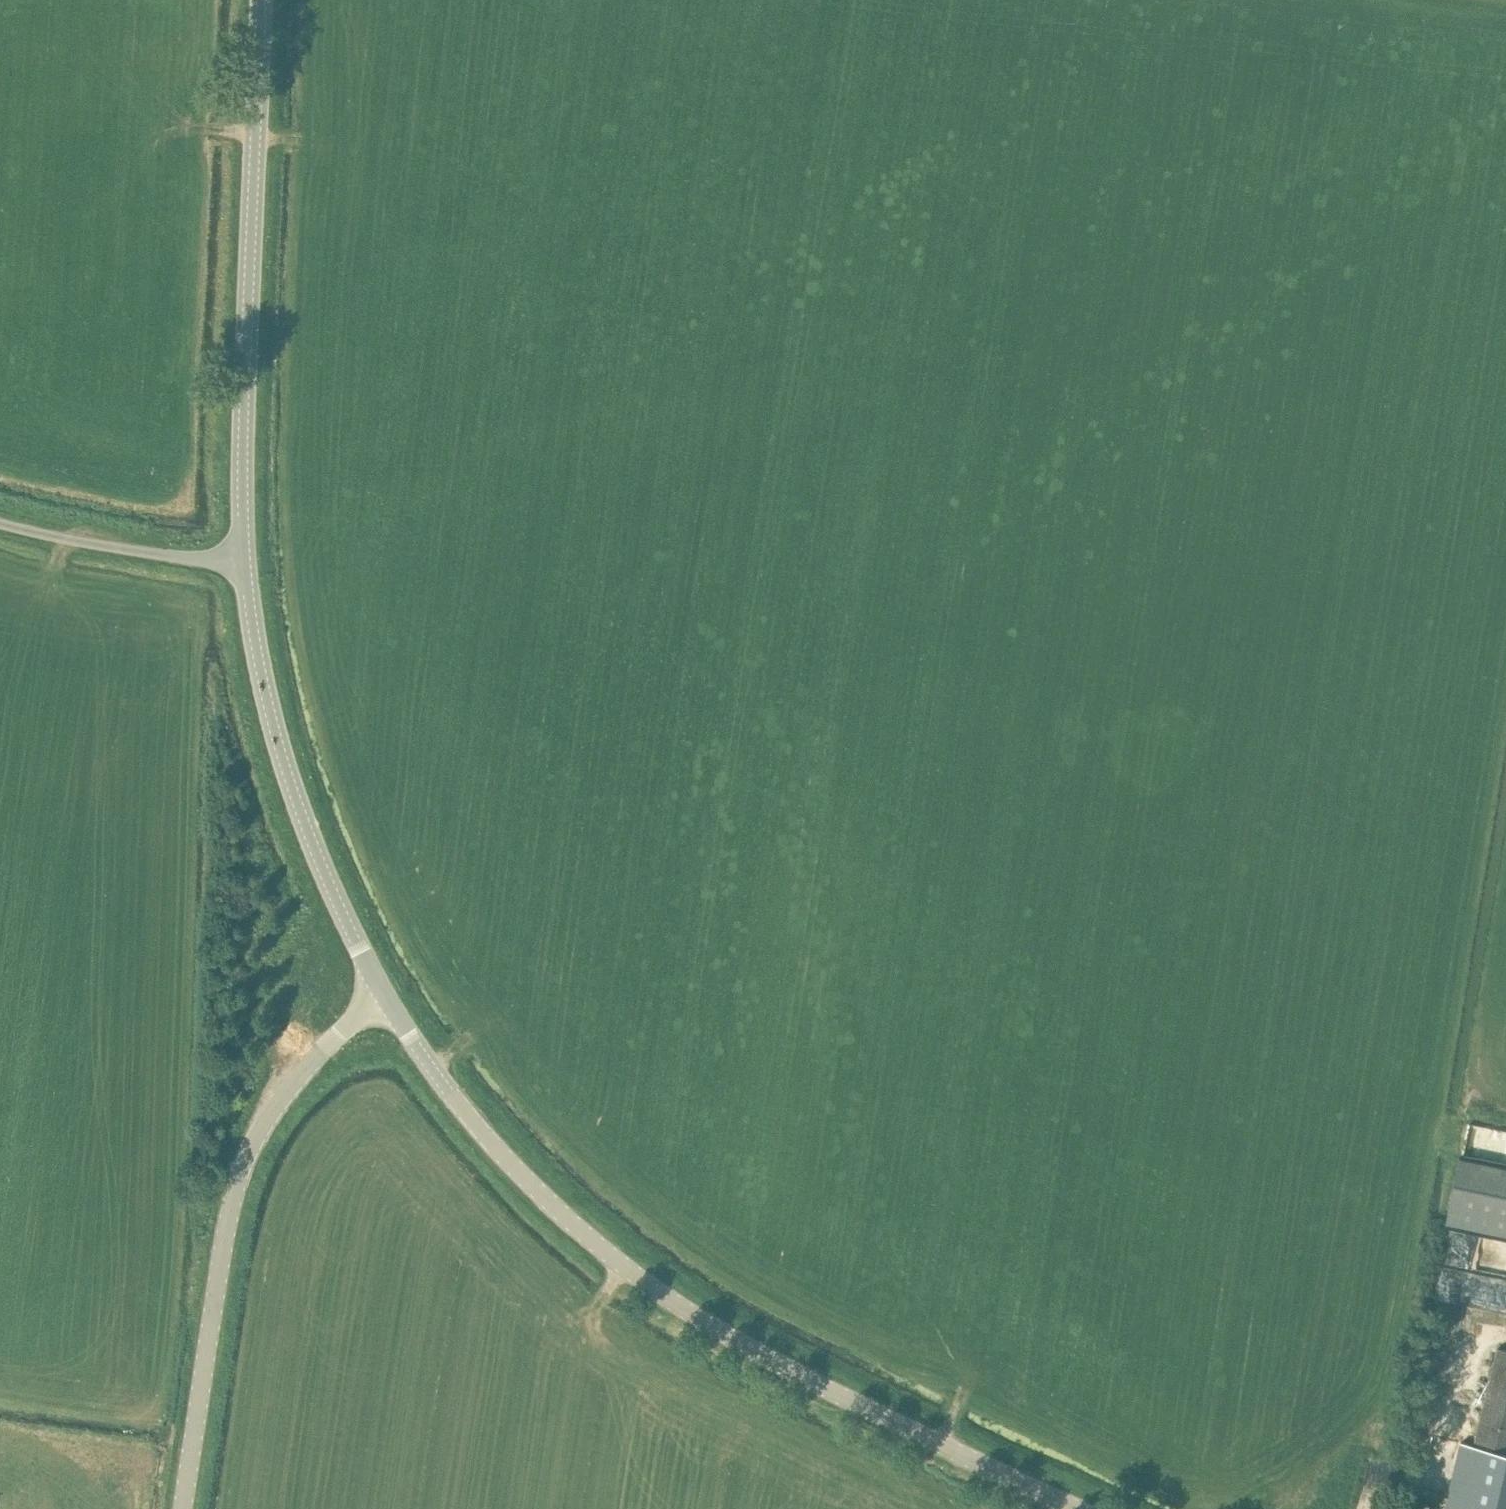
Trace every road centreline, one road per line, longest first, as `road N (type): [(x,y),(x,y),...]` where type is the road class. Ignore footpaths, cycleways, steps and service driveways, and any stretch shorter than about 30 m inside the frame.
road 1 (tertiary): [(1080,1508),(683,1304),(584,1233),(474,1121),(386,1000)]
road 2 (tertiary): [(183,1508),(233,1202),(256,1136),(313,1058),(386,1000)]
road 3 (tertiary): [(237,561),(259,0)]
road 4 (tertiary): [(386,1000),(276,749),(237,561)]
road 5 (unclassified): [(237,561),(129,551),(0,523)]

